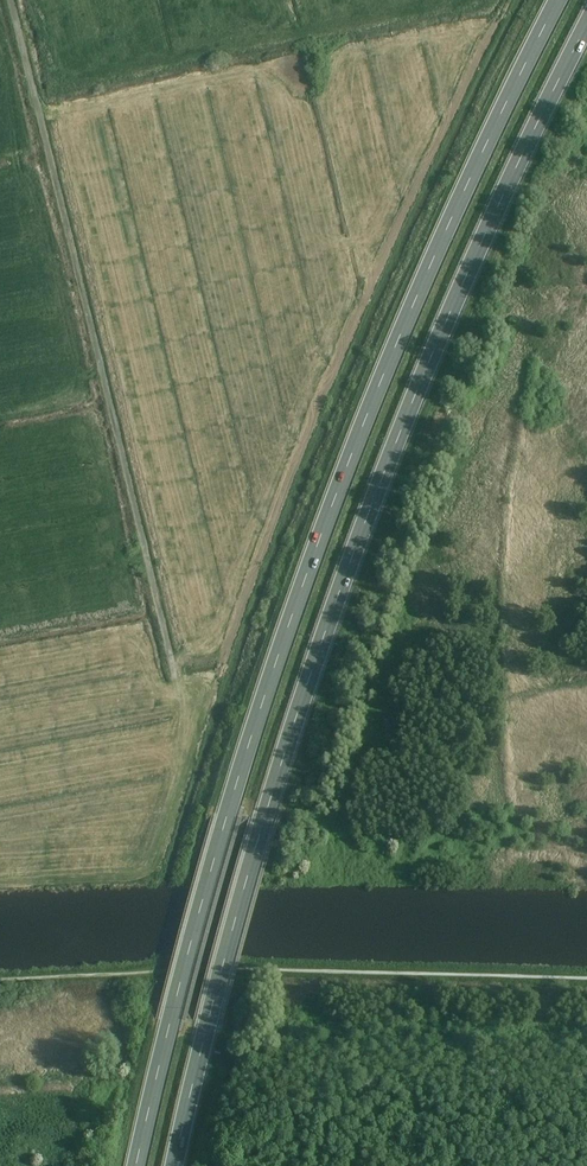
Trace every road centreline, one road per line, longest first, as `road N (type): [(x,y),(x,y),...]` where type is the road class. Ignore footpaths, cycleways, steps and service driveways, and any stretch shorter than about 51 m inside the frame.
road 1 (motorway): [(559,0),(418,296),(289,625),(198,917),(137,1165)]
road 2 (motorway): [(175,1165),(237,911),(375,497),(491,224),(586,27)]
road 3 (track): [(12,0),(175,675)]

